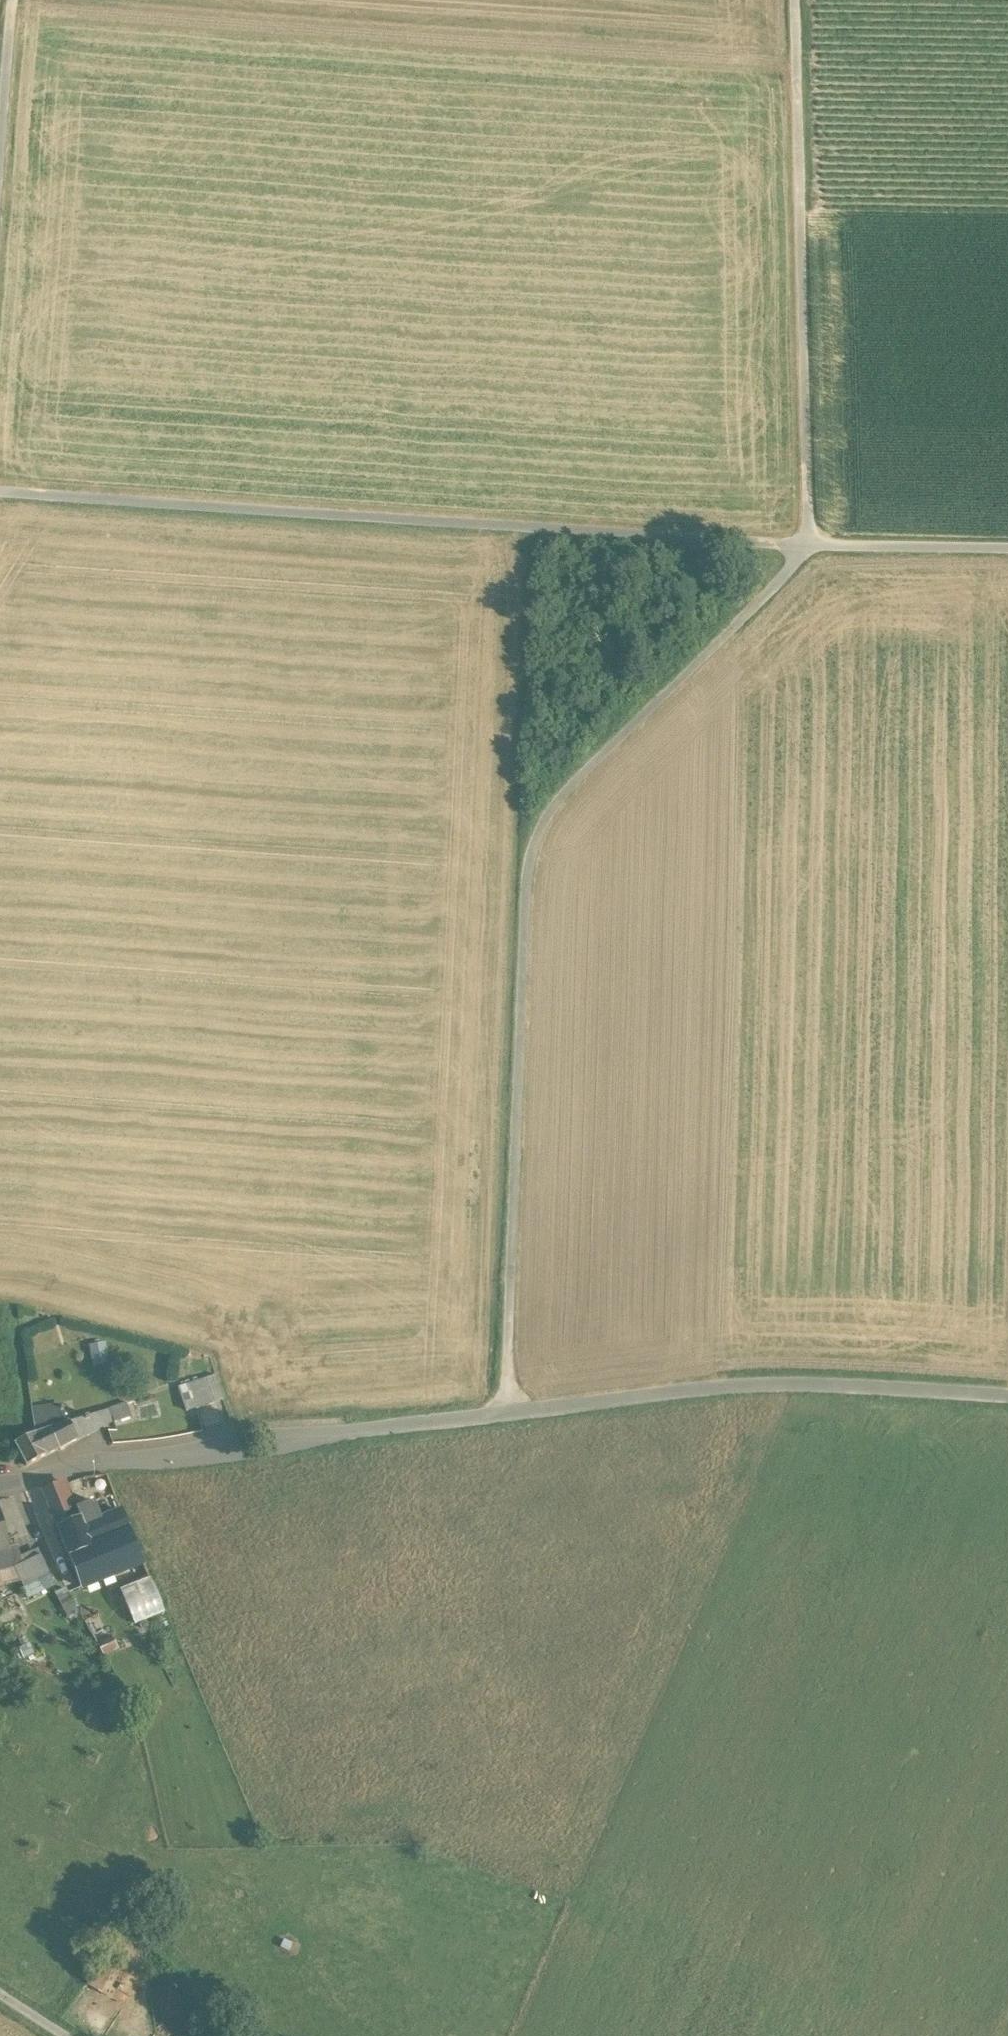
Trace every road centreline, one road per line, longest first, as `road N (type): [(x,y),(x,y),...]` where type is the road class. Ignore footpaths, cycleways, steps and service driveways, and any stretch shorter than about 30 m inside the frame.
road 1 (track): [(506,1409),(529,875),(542,834),(577,784),(810,547)]
road 2 (track): [(810,547),(0,490)]
road 3 (track): [(810,547),(795,0)]
road 4 (track): [(1007,1395),(795,1381),(506,1409)]
road 5 (track): [(506,1409),(237,1443)]
road 6 (residential): [(0,1486),(237,1443)]
road 7 (track): [(1007,551),(810,547)]
road 8 (track): [(0,165),(12,0)]

